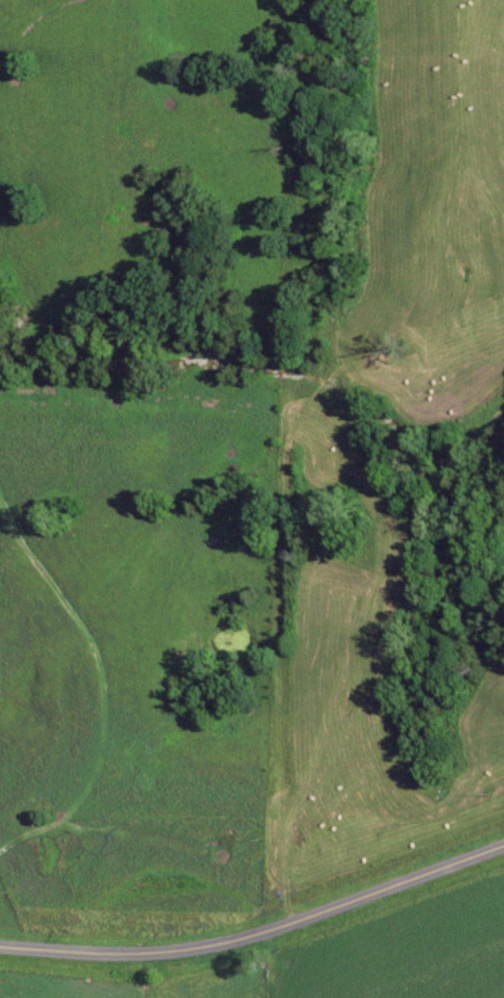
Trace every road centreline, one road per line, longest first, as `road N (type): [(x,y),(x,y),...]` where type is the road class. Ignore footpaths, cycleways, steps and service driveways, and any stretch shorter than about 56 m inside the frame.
road 1 (residential): [(503,150),(483,159),(466,182),(413,293),(323,387),(323,404),(384,530),(365,621),(288,848),(299,921)]
road 2 (residential): [(0,849),(67,814),(89,778),(109,710),(114,631),(162,539),(181,466),(176,440),(144,408),(102,400),(0,404)]
road 3 (residential): [(503,846),(226,944),(0,944)]

